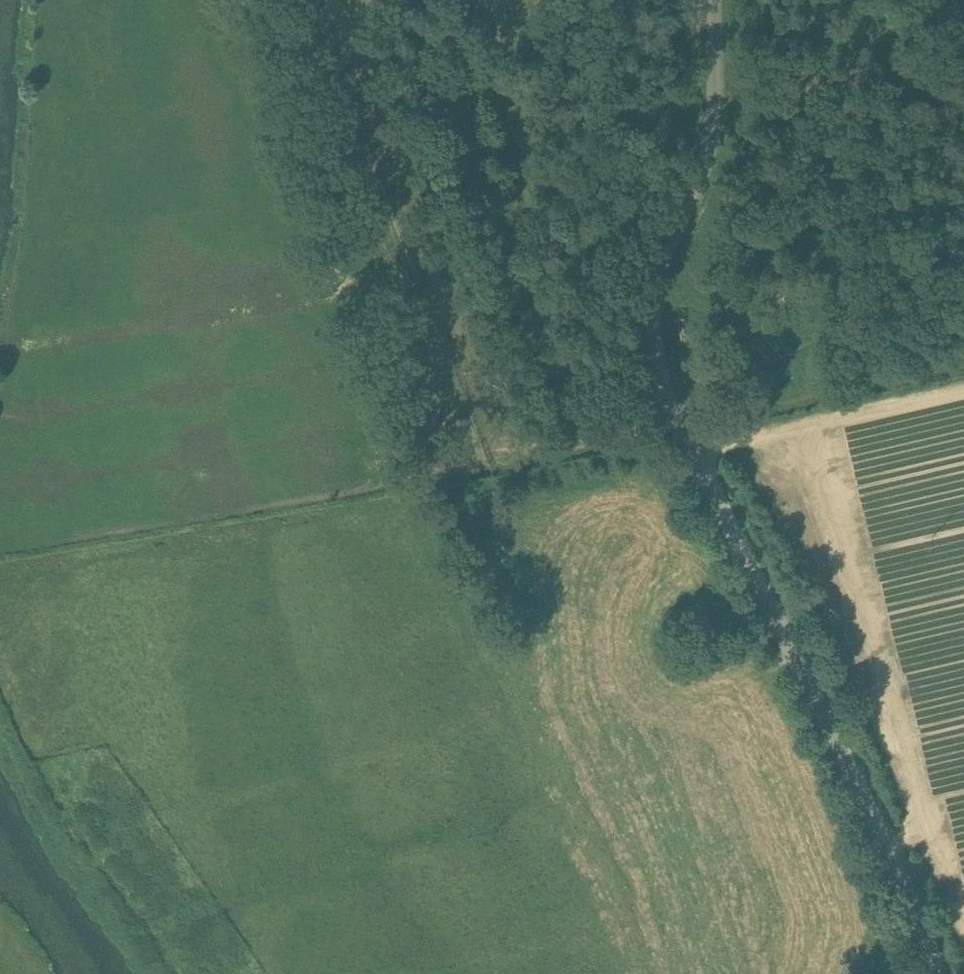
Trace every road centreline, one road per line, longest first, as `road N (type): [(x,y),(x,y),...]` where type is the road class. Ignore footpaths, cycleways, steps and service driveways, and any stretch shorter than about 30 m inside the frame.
road 1 (unclassified): [(938,973),(918,916),(687,433)]

